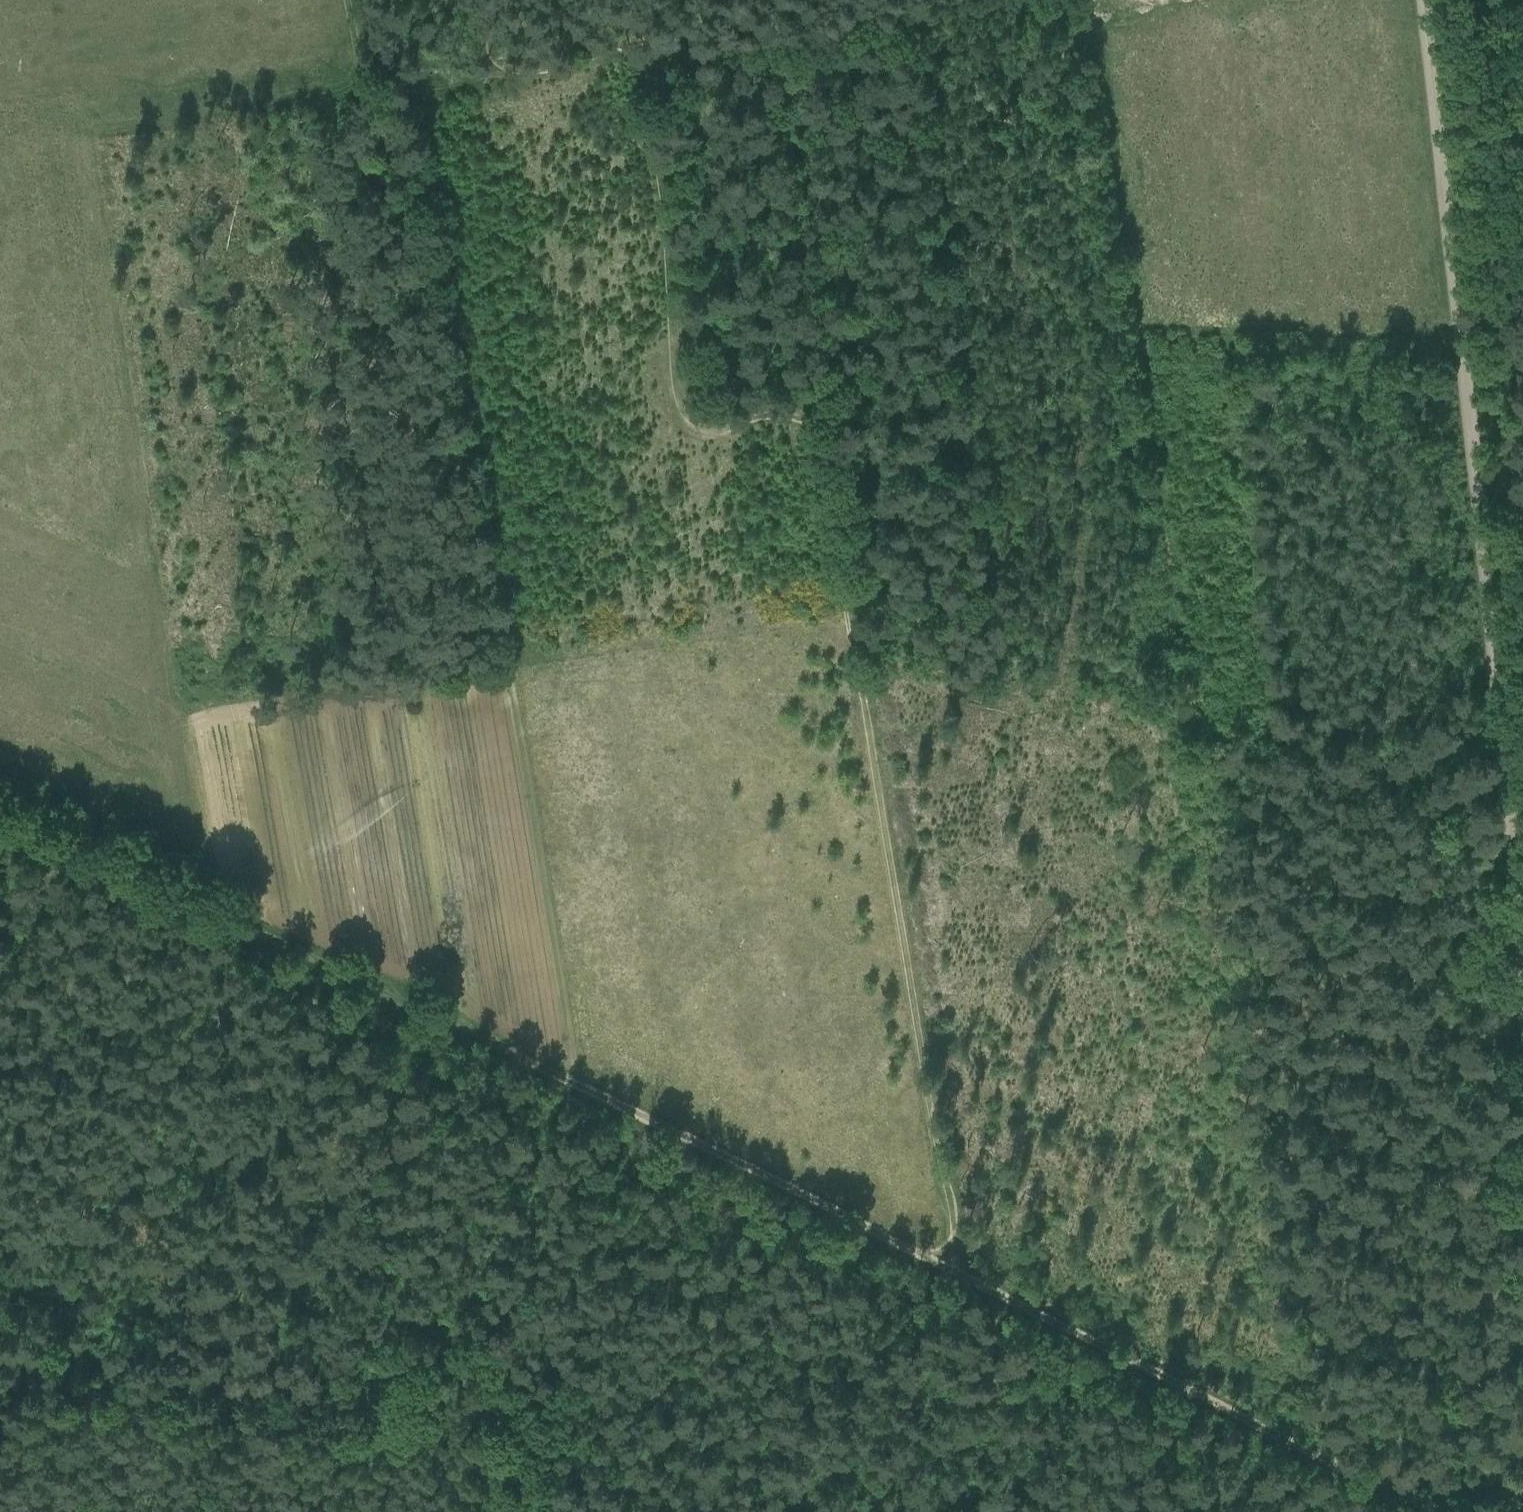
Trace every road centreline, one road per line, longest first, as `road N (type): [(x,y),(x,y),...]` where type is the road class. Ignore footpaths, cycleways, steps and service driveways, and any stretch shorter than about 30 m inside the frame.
road 1 (track): [(1445,1511),(0,810)]
road 2 (track): [(1424,0),(1522,979)]
road 3 (track): [(964,1279),(863,628)]

